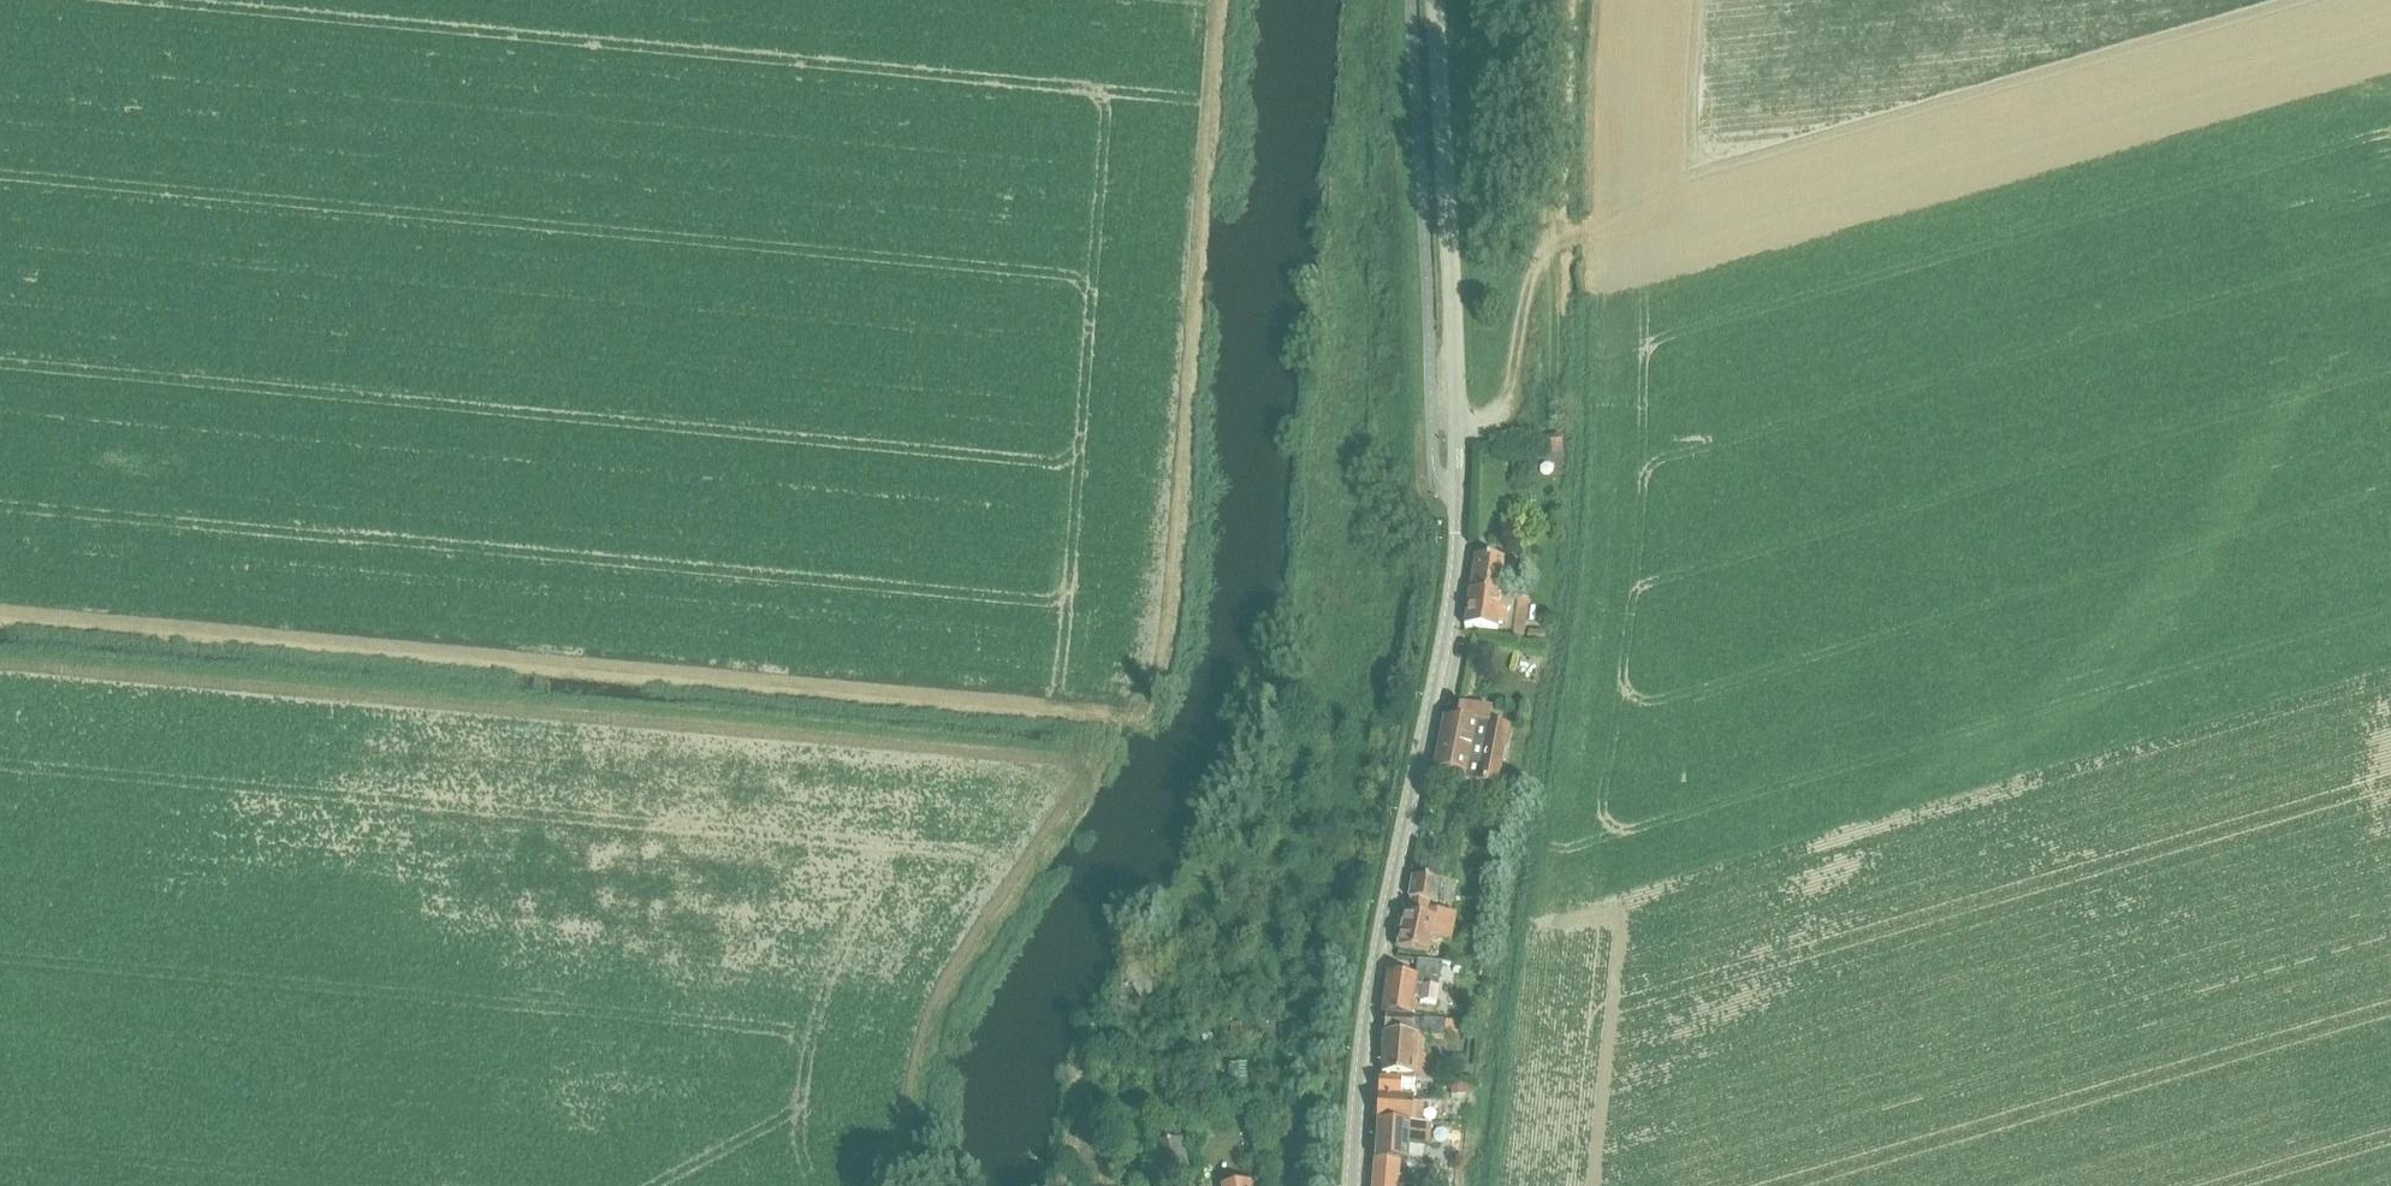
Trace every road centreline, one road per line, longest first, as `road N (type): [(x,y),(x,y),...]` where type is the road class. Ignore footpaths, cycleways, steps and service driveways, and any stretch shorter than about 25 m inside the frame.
road 1 (residential): [(1354,1185),(1365,1025),(1453,590),(1457,461)]
road 2 (unclassified): [(1457,461),(1436,0)]
road 3 (track): [(1574,235),(1537,268),(1501,406),(1480,424),(1456,428)]

